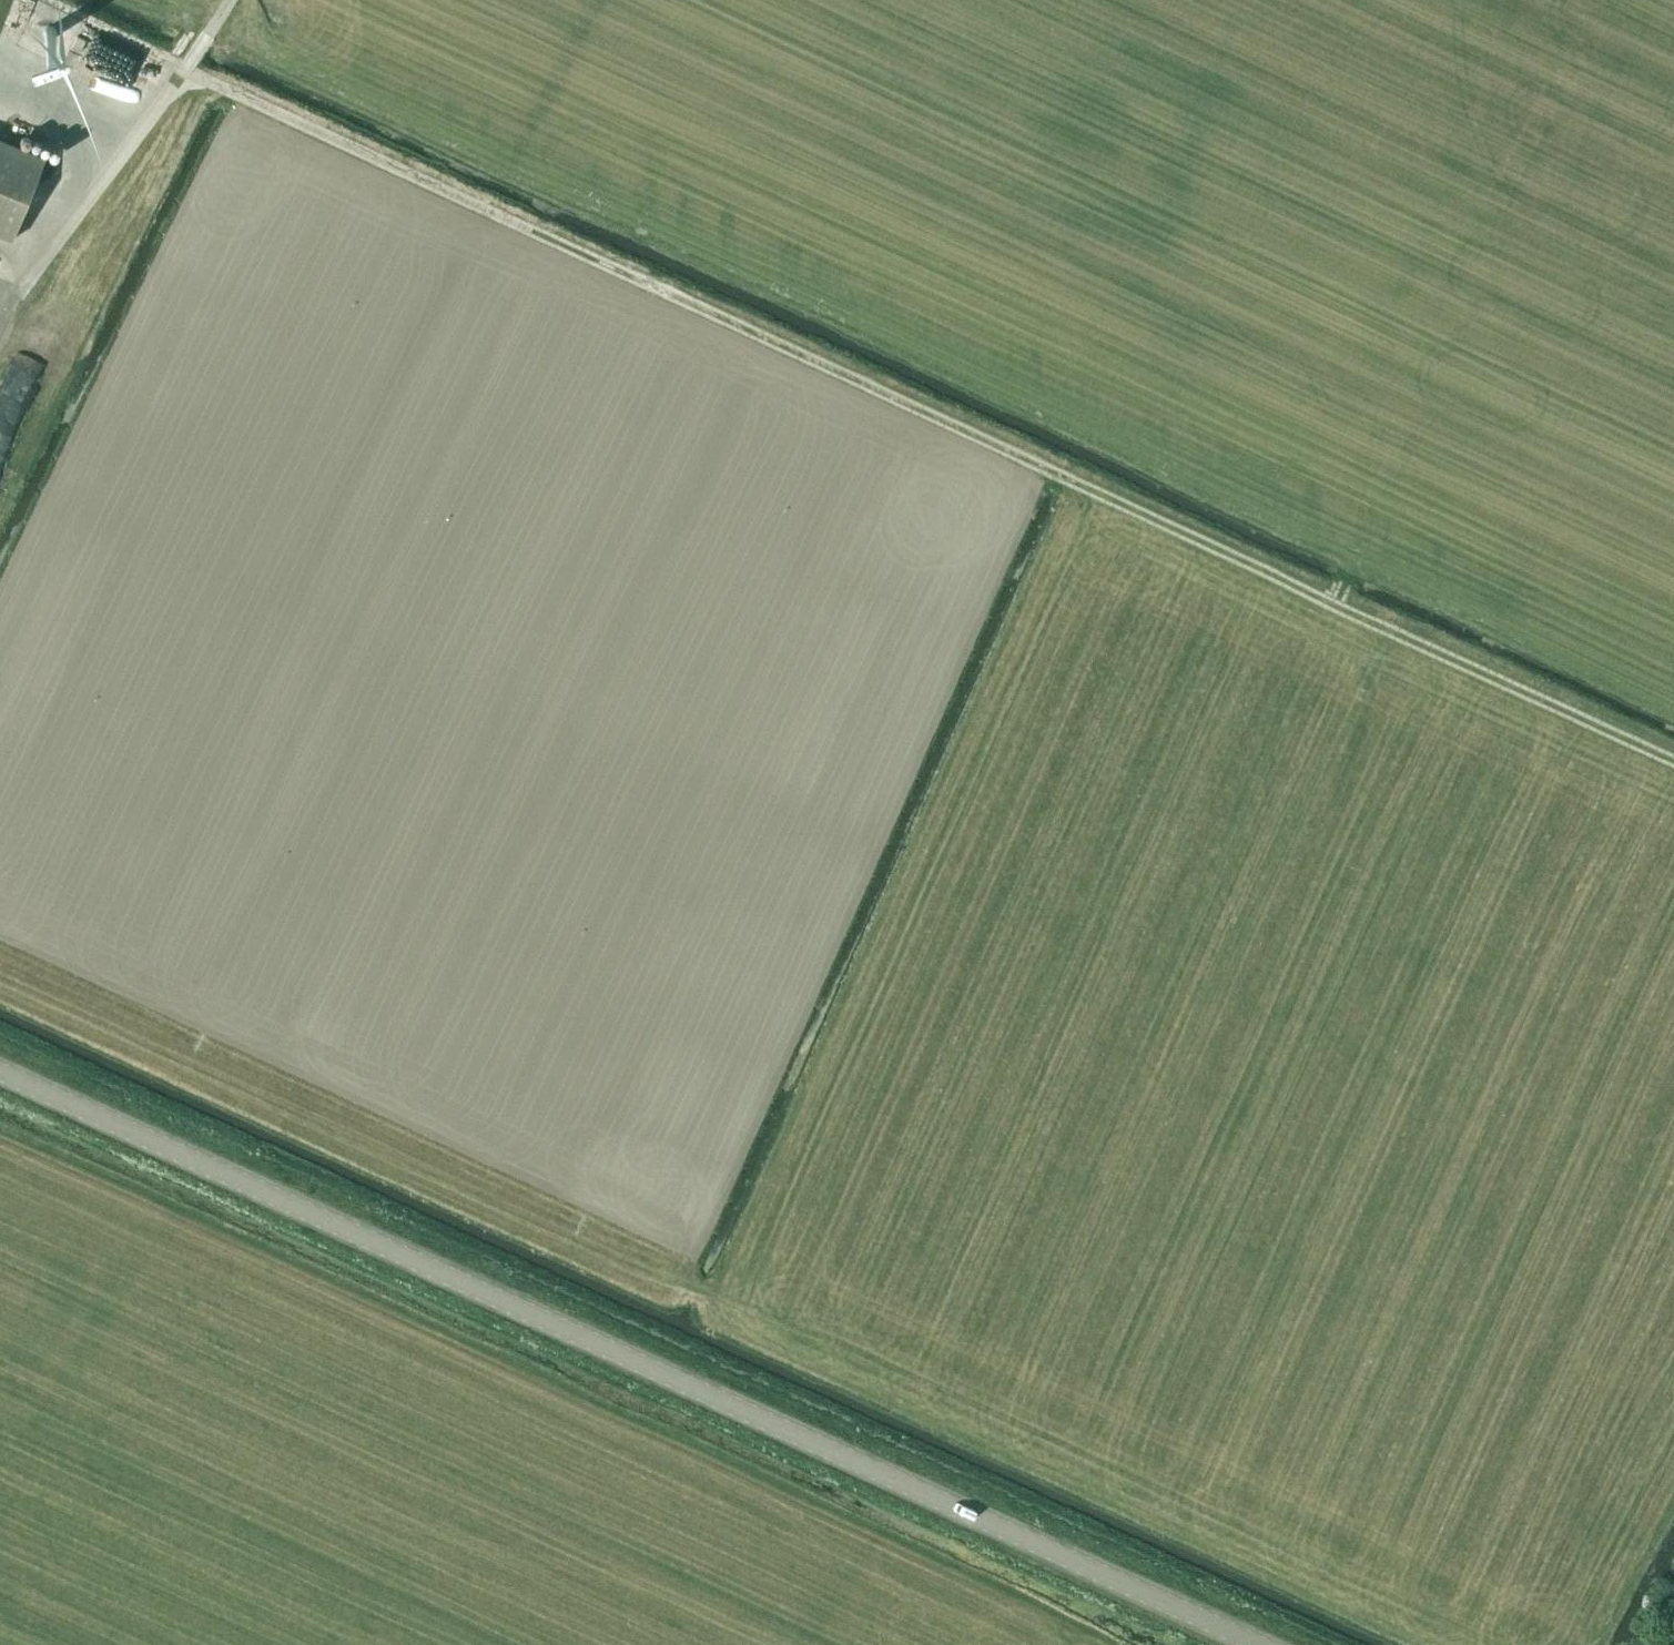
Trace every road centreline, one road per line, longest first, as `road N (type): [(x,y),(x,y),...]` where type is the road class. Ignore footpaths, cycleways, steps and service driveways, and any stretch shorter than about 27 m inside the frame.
road 1 (track): [(37,0),(1673,762)]
road 2 (tertiary): [(1261,1644),(0,1073)]

